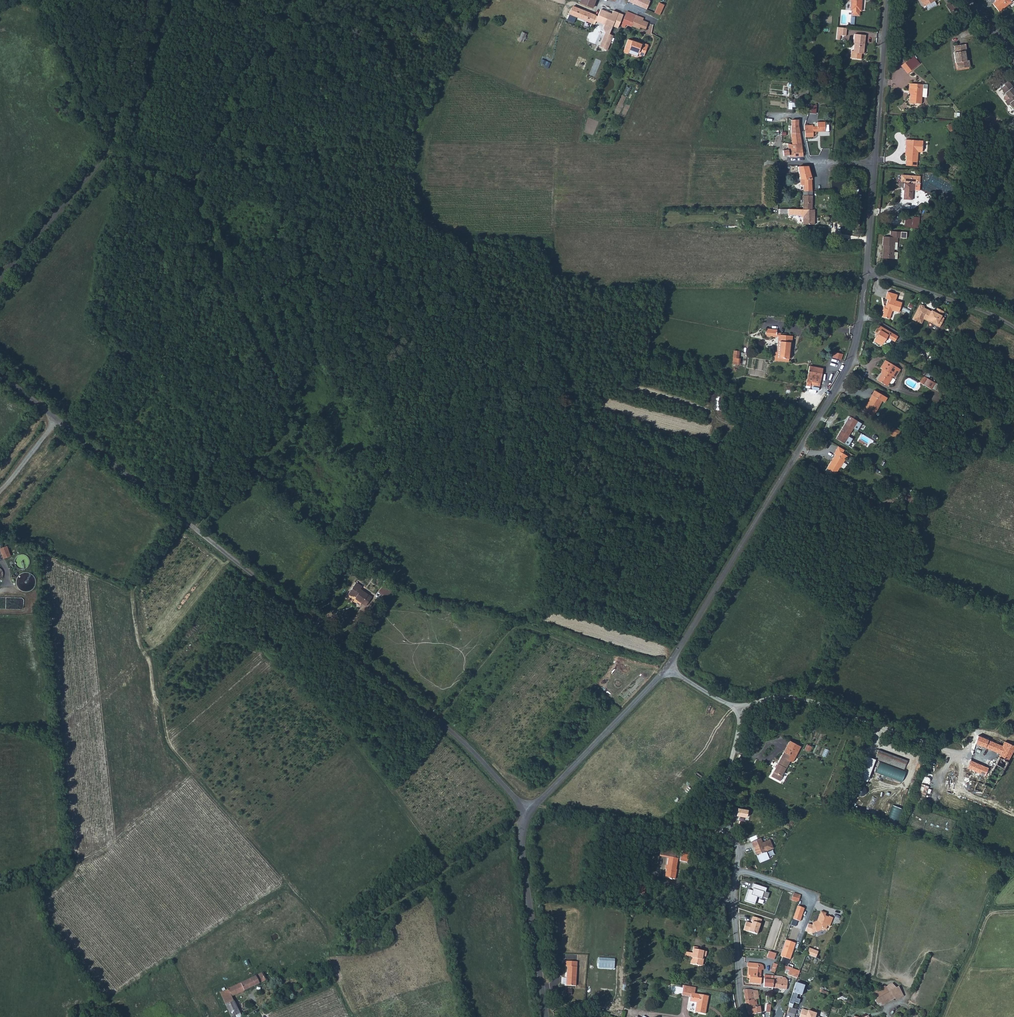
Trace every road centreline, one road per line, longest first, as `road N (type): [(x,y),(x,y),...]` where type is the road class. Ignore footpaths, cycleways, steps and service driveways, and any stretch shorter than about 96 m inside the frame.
road 1 (unclassified): [(531,813),(431,717),(0,376)]
road 2 (unclassified): [(667,667),(848,370),(866,272)]
road 3 (unclassified): [(0,279),(104,153),(150,0)]
road 4 (unclassified): [(745,1016),(734,903),(739,853),(720,828),(738,709)]
road 5 (unclassified): [(866,272),(887,0)]
road 6 (track): [(482,0),(429,133),(422,199),(437,230)]
road 7 (track): [(531,813),(332,944)]
road 8 (unclassified): [(738,709),(786,699),(819,704),(949,754)]
road 9 (unclassified): [(546,1016),(521,848),(531,813)]
road 10 (unclassified): [(531,813),(667,667)]
road 11 (track): [(720,828),(537,805)]
road 12 (unclassified): [(1013,325),(866,272)]
road 13 (track): [(47,0),(112,135)]
road 14 (track): [(945,1016),(986,919),(1013,912)]
road 15 (track): [(620,6),(727,64)]

